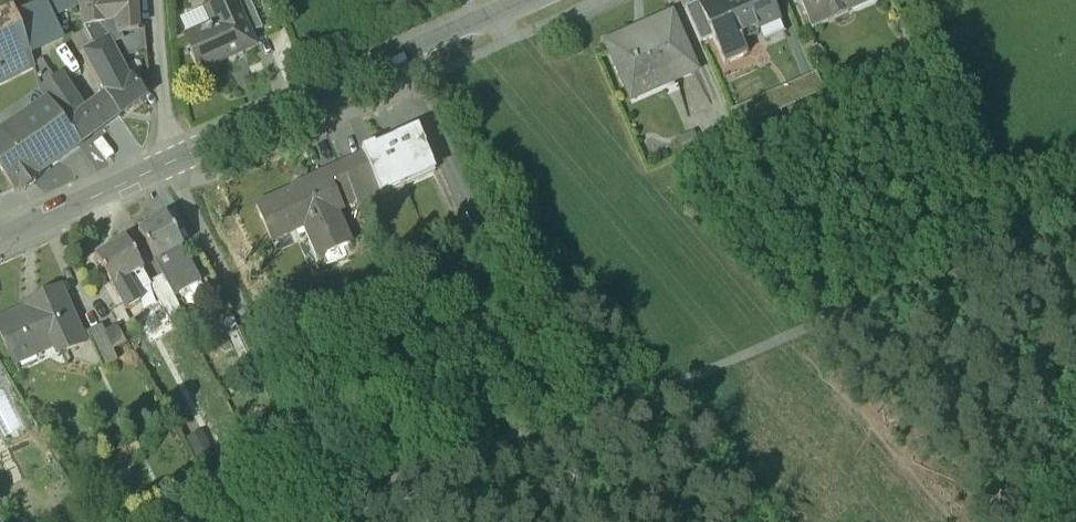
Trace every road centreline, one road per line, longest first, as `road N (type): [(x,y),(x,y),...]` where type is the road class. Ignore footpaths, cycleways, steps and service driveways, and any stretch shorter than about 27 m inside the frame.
road 1 (track): [(326,492),(408,489),(480,466),(1015,258),(1075,246)]
road 2 (tertiary): [(549,0),(0,246)]
road 3 (track): [(177,165),(188,217),(326,492)]

